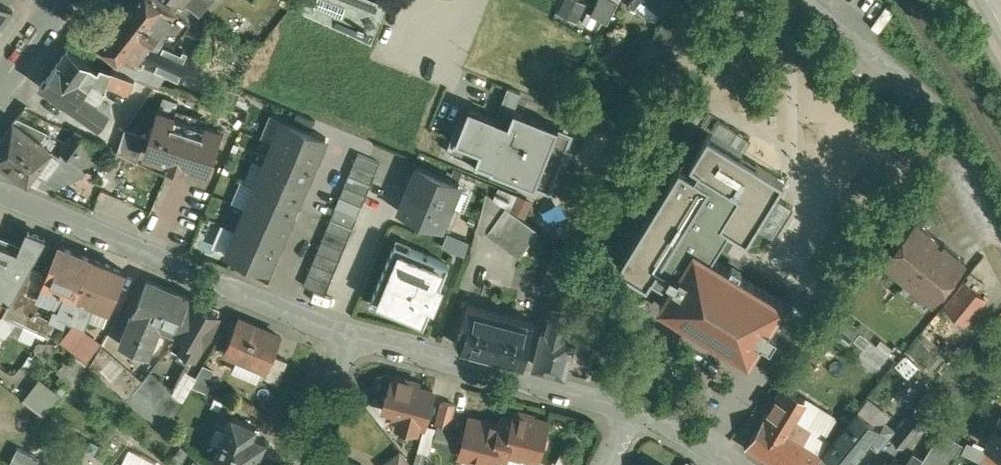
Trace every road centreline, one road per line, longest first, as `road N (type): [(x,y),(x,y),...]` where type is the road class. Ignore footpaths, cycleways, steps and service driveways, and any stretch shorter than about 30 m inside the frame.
road 1 (residential): [(0,187),(343,330)]
road 2 (residential): [(343,330),(628,410)]
road 3 (residential): [(1000,197),(921,81),(826,0)]
road 4 (residential): [(343,330),(290,464)]

